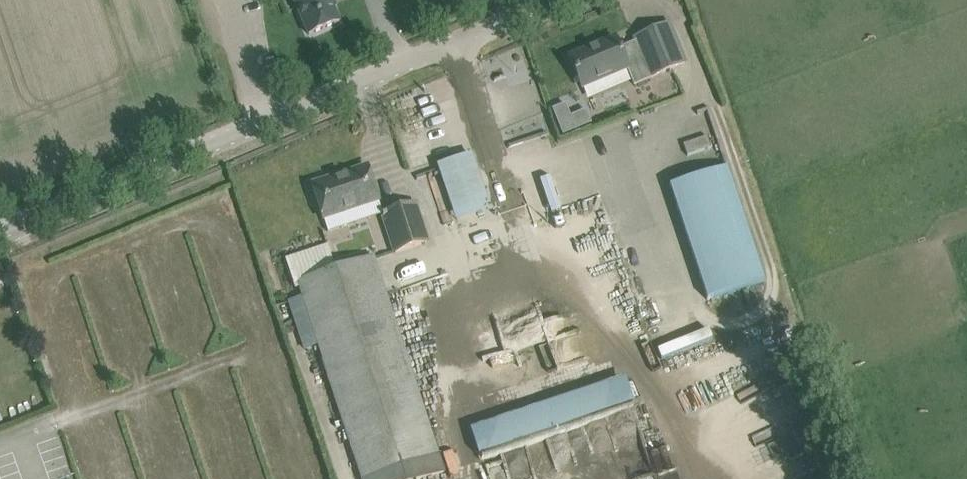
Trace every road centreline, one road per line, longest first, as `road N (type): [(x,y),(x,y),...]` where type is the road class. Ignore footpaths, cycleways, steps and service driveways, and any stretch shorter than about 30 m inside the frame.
road 1 (unclassified): [(0,229),(553,0)]

